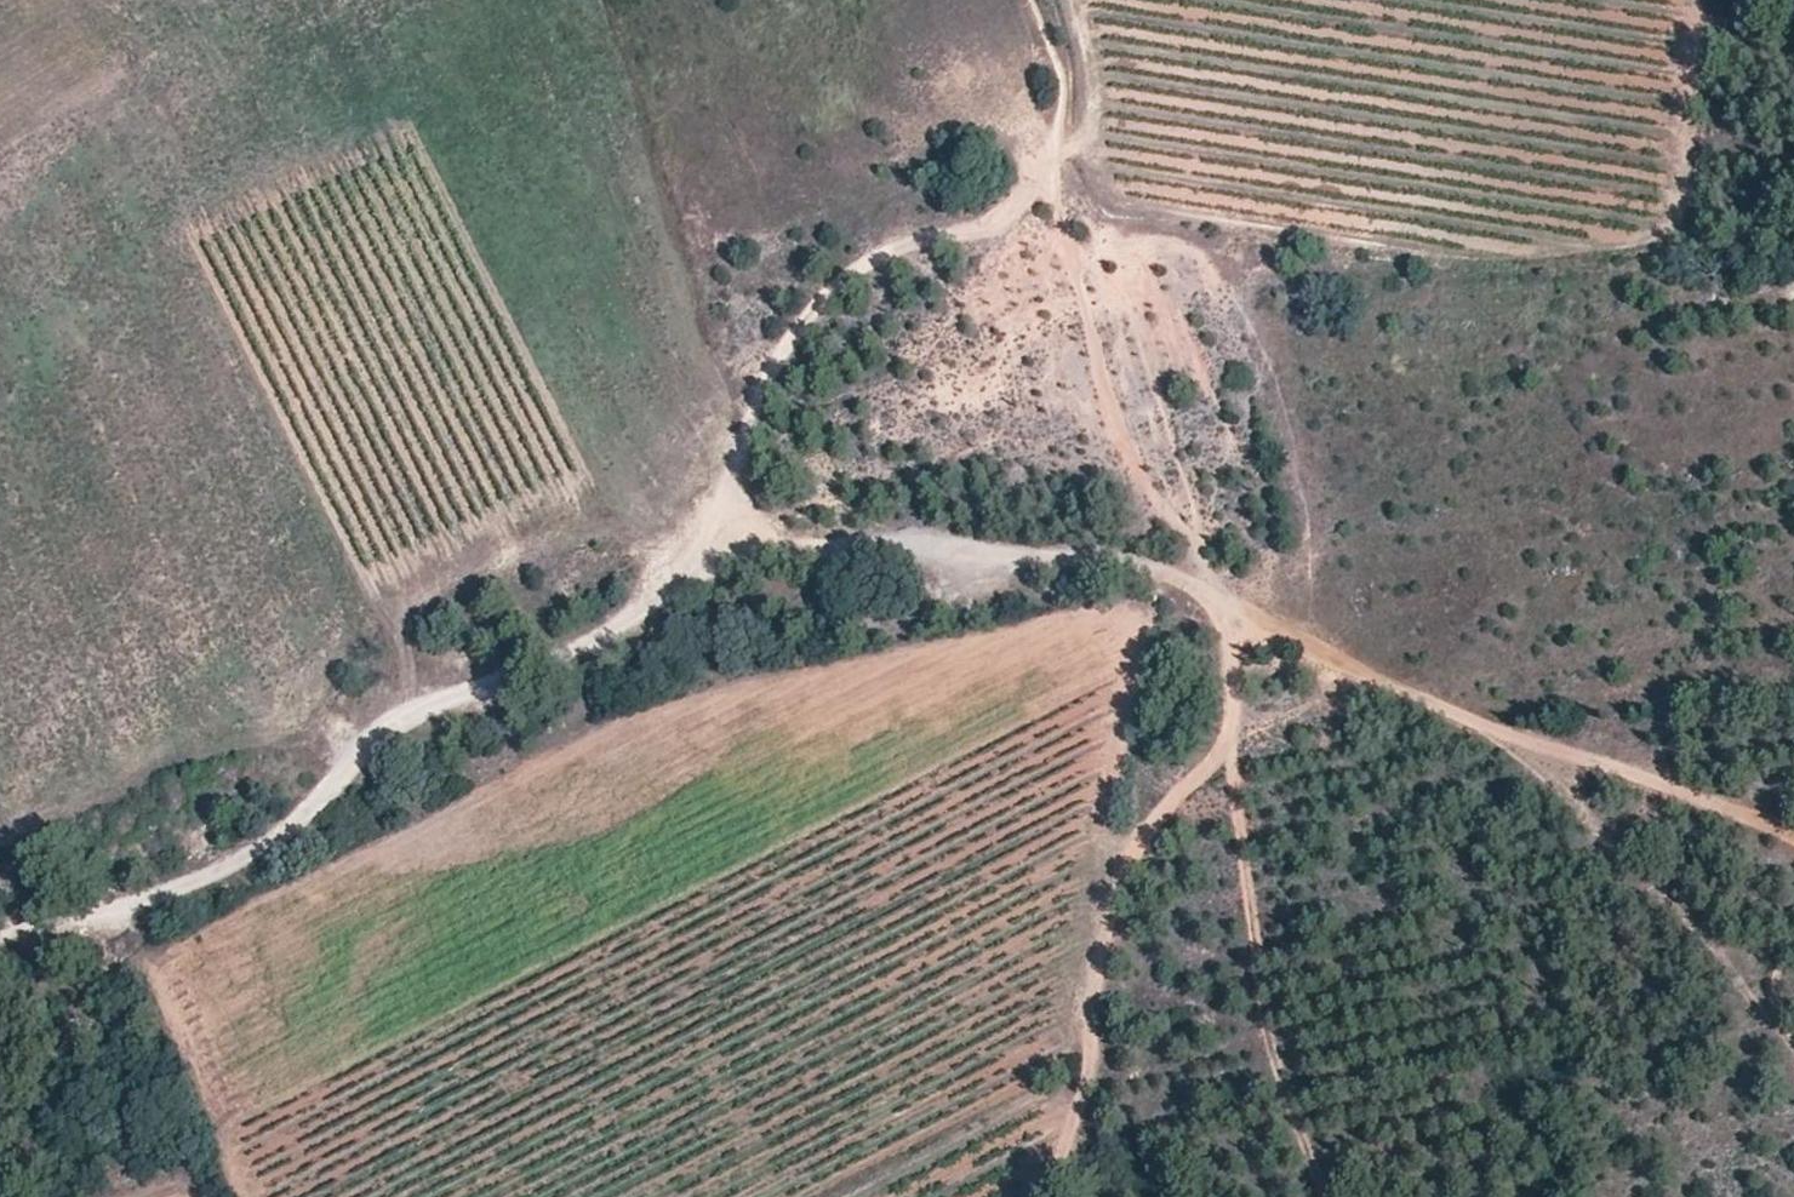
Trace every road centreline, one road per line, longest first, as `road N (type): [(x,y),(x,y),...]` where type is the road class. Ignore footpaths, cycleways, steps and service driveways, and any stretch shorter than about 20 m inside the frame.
road 1 (track): [(1793,837),(1476,726),(1196,592),(1091,556),(1013,559),(889,542),(771,551),(623,611),(531,677),(410,717),(272,841),(112,915),(0,941)]
road 2 (track): [(1240,613),(1230,641),(1235,709),(1212,762),(1118,855),(1053,1196)]
road 3 (track): [(1223,737),(1270,1050),(1315,1196)]
road 4 (track): [(1476,726),(1680,913),(1793,1058)]

